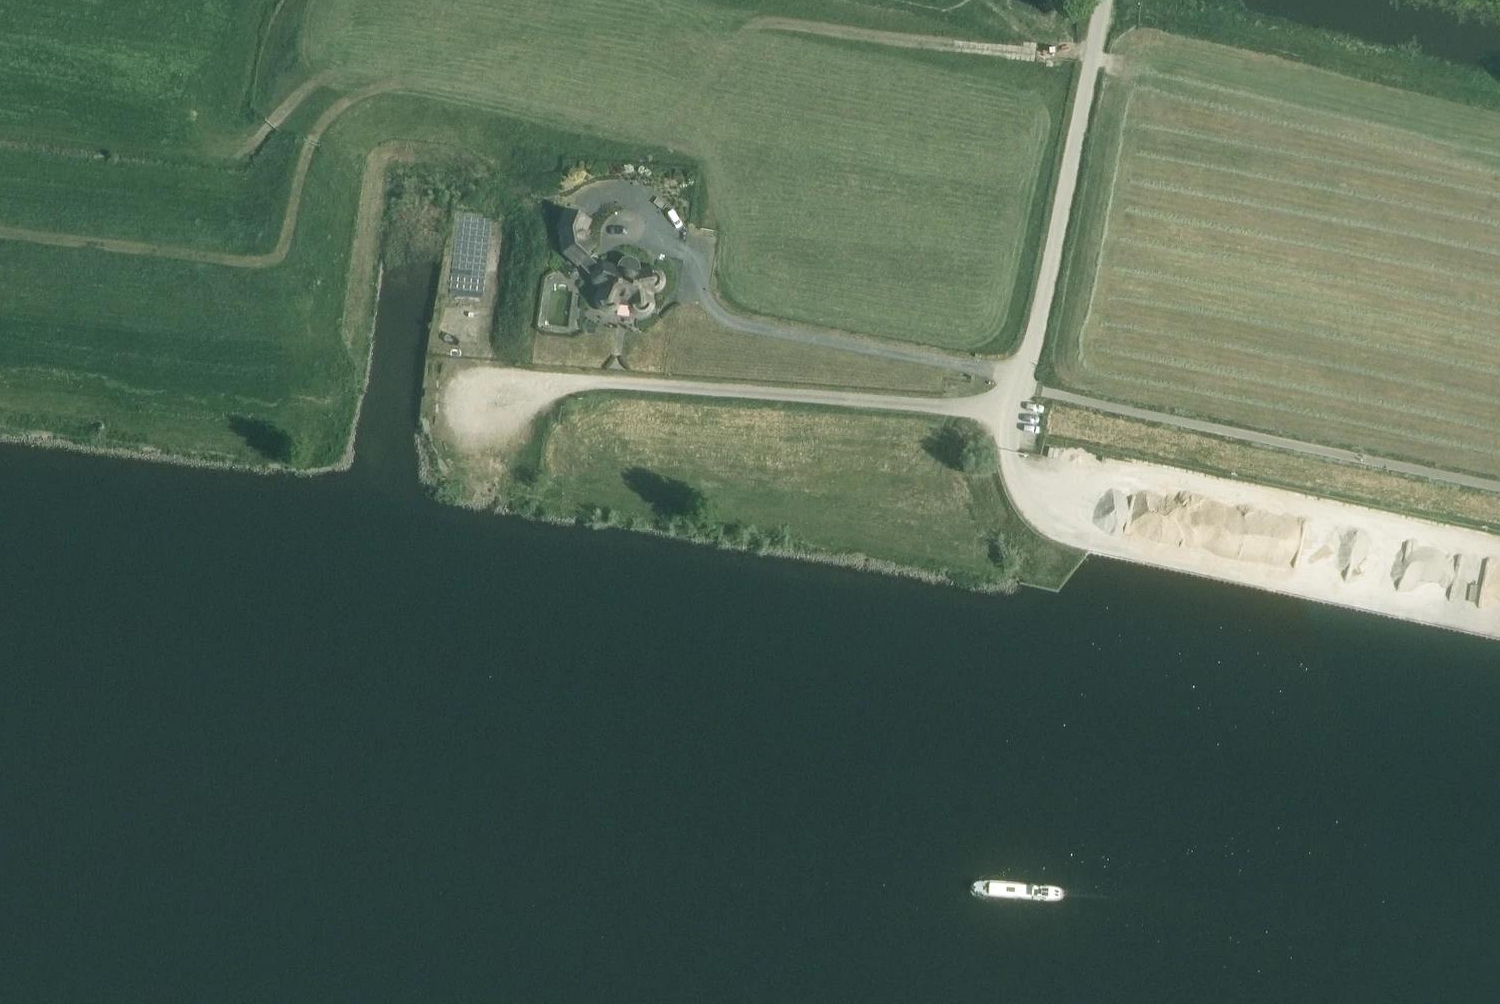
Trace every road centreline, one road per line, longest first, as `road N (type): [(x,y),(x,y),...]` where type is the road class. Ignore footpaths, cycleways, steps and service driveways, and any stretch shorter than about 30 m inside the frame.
road 1 (unclassified): [(623,386),(1013,404),(1036,335),(1107,0)]

